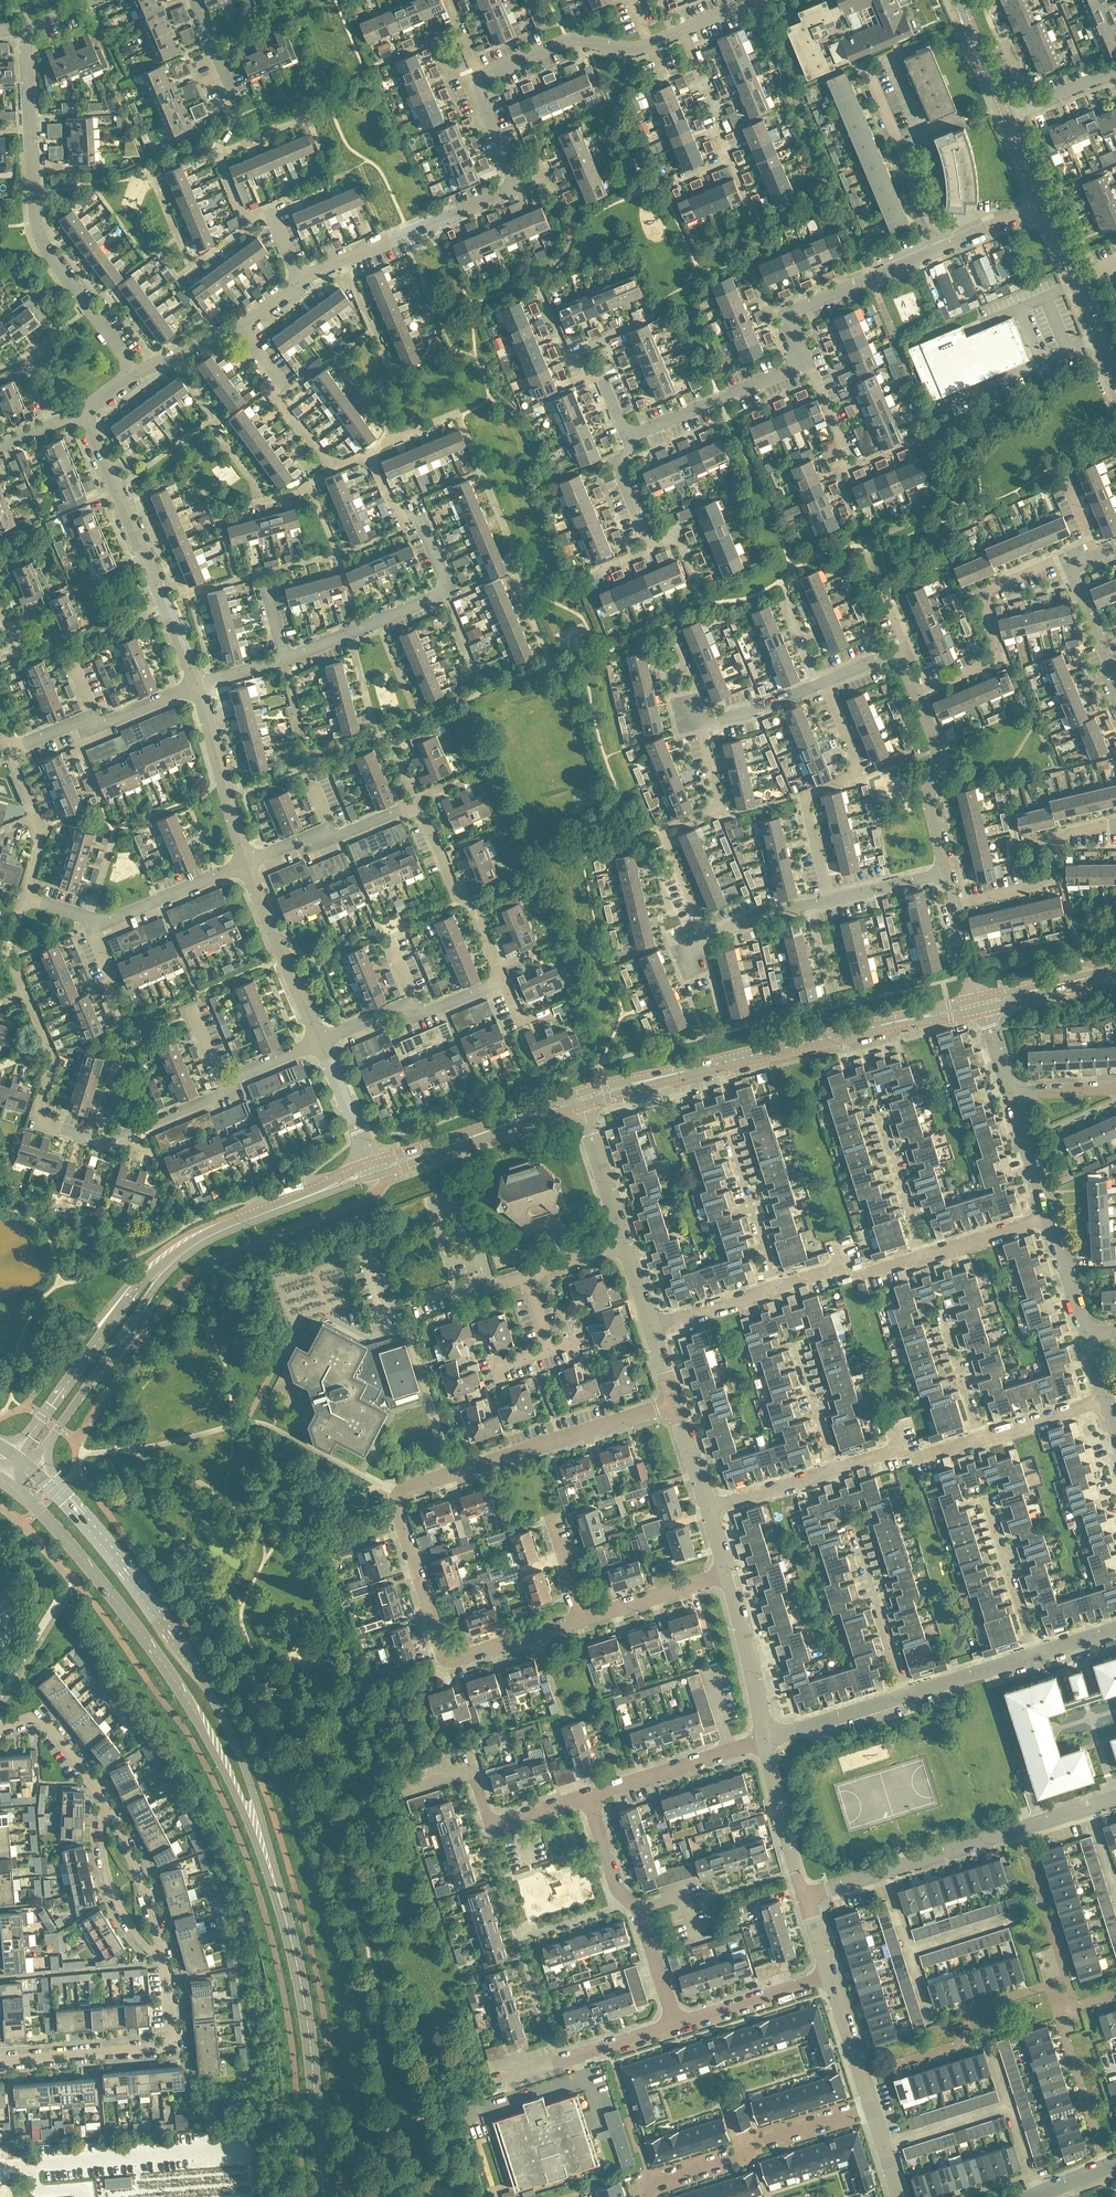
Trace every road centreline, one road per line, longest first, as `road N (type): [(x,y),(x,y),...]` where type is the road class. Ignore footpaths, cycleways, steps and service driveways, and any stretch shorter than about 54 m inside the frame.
road 1 (residential): [(674,1405),(398,1494),(447,1657),(580,1620)]
road 2 (secondary): [(267,1855),(243,1763),(205,1686),(102,1543),(27,1466)]
road 3 (secondary): [(5,1480),(56,1528),(157,1655),(267,1855)]
road 4 (residential): [(197,685),(285,658),(444,591),(418,510),(399,519),(370,454)]
road 5 (residential): [(22,899),(10,958),(52,1059),(33,1122),(98,1143),(225,1092)]
road 6 (residential): [(135,371),(38,234),(23,28)]
road 7 (residential): [(1115,1798),(804,1898)]
road 8 (secondary): [(320,2166),(305,2008),(267,1855)]
road 9 (residential): [(197,685),(83,411)]
road 10 (tertiary): [(201,1240),(145,1279),(14,1456)]
road 11 (tertiary): [(27,1466),(156,1285),(201,1240)]
road 12 (residential): [(706,938),(658,830),(720,805),(699,725)]
road 13 (residential): [(301,281),(271,215),(245,224),(218,155),(304,119)]
road 14 (residential): [(829,899),(803,798),(859,773),(822,682)]
road 15 (residential): [(0,2061),(171,2044),(161,1956)]
road 16 (residential): [(872,2107),(642,2187),(645,2196)]
road 17 (residential): [(675,2025),(641,1916),(616,1884),(587,1795)]
road 18 (residential): [(916,695),(996,661),(988,589),(1054,562),(1068,566)]
road 19 (residential): [(245,863),(102,922),(22,899)]
road 20 (tertiary): [(659,1077),(879,1025)]
road 21 (residential): [(1049,1217),(983,1009)]
road 22 (residential): [(481,77),(567,41),(630,49),(674,33)]
road 23 (residential): [(627,438),(806,362)]
road 24 (residential): [(941,248),(867,69)]
road 25 (residential): [(318,1040),(245,863)]
road 26 (residential): [(1106,1399),(1049,1217)]
road 27 (unclassified): [(1115,381),(1043,205)]
road 28 (residential): [(344,261),(514,185)]
road 29 (residential): [(497,967),(414,801)]
road 30 (residential): [(587,1795),(764,1740)]
road 31 (residential): [(245,863),(197,685)]
road 32 (residential): [(944,872),(929,798),(936,750),(916,695)]
road 33 (residential): [(331,468),(272,392),(283,383),(239,327)]
road 34 (residential): [(549,1350),(526,1276),(624,1244)]
road 35 (residential): [(906,1696),(852,1529)]
road 36 (residential): [(508,2076),(675,2025)]
road 37 (residential): [(764,1740),(728,1573)]
road 38 (residential): [(786,314),(941,248)]
road 39 (residential): [(161,1956),(136,1933),(112,1893),(103,1849),(107,1809)]
road 40 (residential): [(675,2025),(831,1977)]
road 41 (residential): [(804,1898),(764,1740)]
road 42 (residential): [(925,1257),(875,1104)]
road 43 (residential): [(775,1288),(728,1137)]
road 44 (residential): [(161,1956),(139,1876),(107,1809)]
road 45 (residential): [(22,899),(40,833),(5,752)]
road 46 (residential): [(580,1620),(728,1573)]
road 47 (residential): [(1036,1654),(988,1507)]
road 48 (residential): [(107,1809),(38,1718),(0,1729)]
road 49 (residential): [(764,1740),(906,1696)]
road 50 (residential): [(952,905),(1057,880),(1056,842)]
road 51 (residential): [(624,1244),(581,1106)]
road 52 (residential): [(1115,700),(1068,566)]
road 53 (residential): [(906,1696),(1036,1654)]
road 54 (residential): [(872,2107),(831,1977)]
road 55 (residential): [(369,1166),(318,1040)]
road 56 (residential): [(728,157),(683,29)]
road 57 (residential): [(980,1439),(938,1312)]
road 58 (residential): [(980,1439),(1106,1399)]
road 59 (residential): [(833,1471),(794,1346)]
road 60 (residential): [(650,1326),(775,1288)]
road 61 (residential): [(925,1257),(1049,1217)]
road 62 (residential): [(709,1510),(833,1471)]
road 63 (residential): [(491,1826),(474,1771),(407,1792)]
road 64 (unclassified): [(1005,117),(955,0)]
road 65 (residential): [(699,725),(817,685)]
road 66 (tertiary): [(201,1240),(315,1193)]
road 67 (residential): [(514,185),(472,81),(481,77)]
road 68 (residential): [(93,716),(97,728),(197,685)]
road 69 (residential): [(1005,117),(1115,70)]

